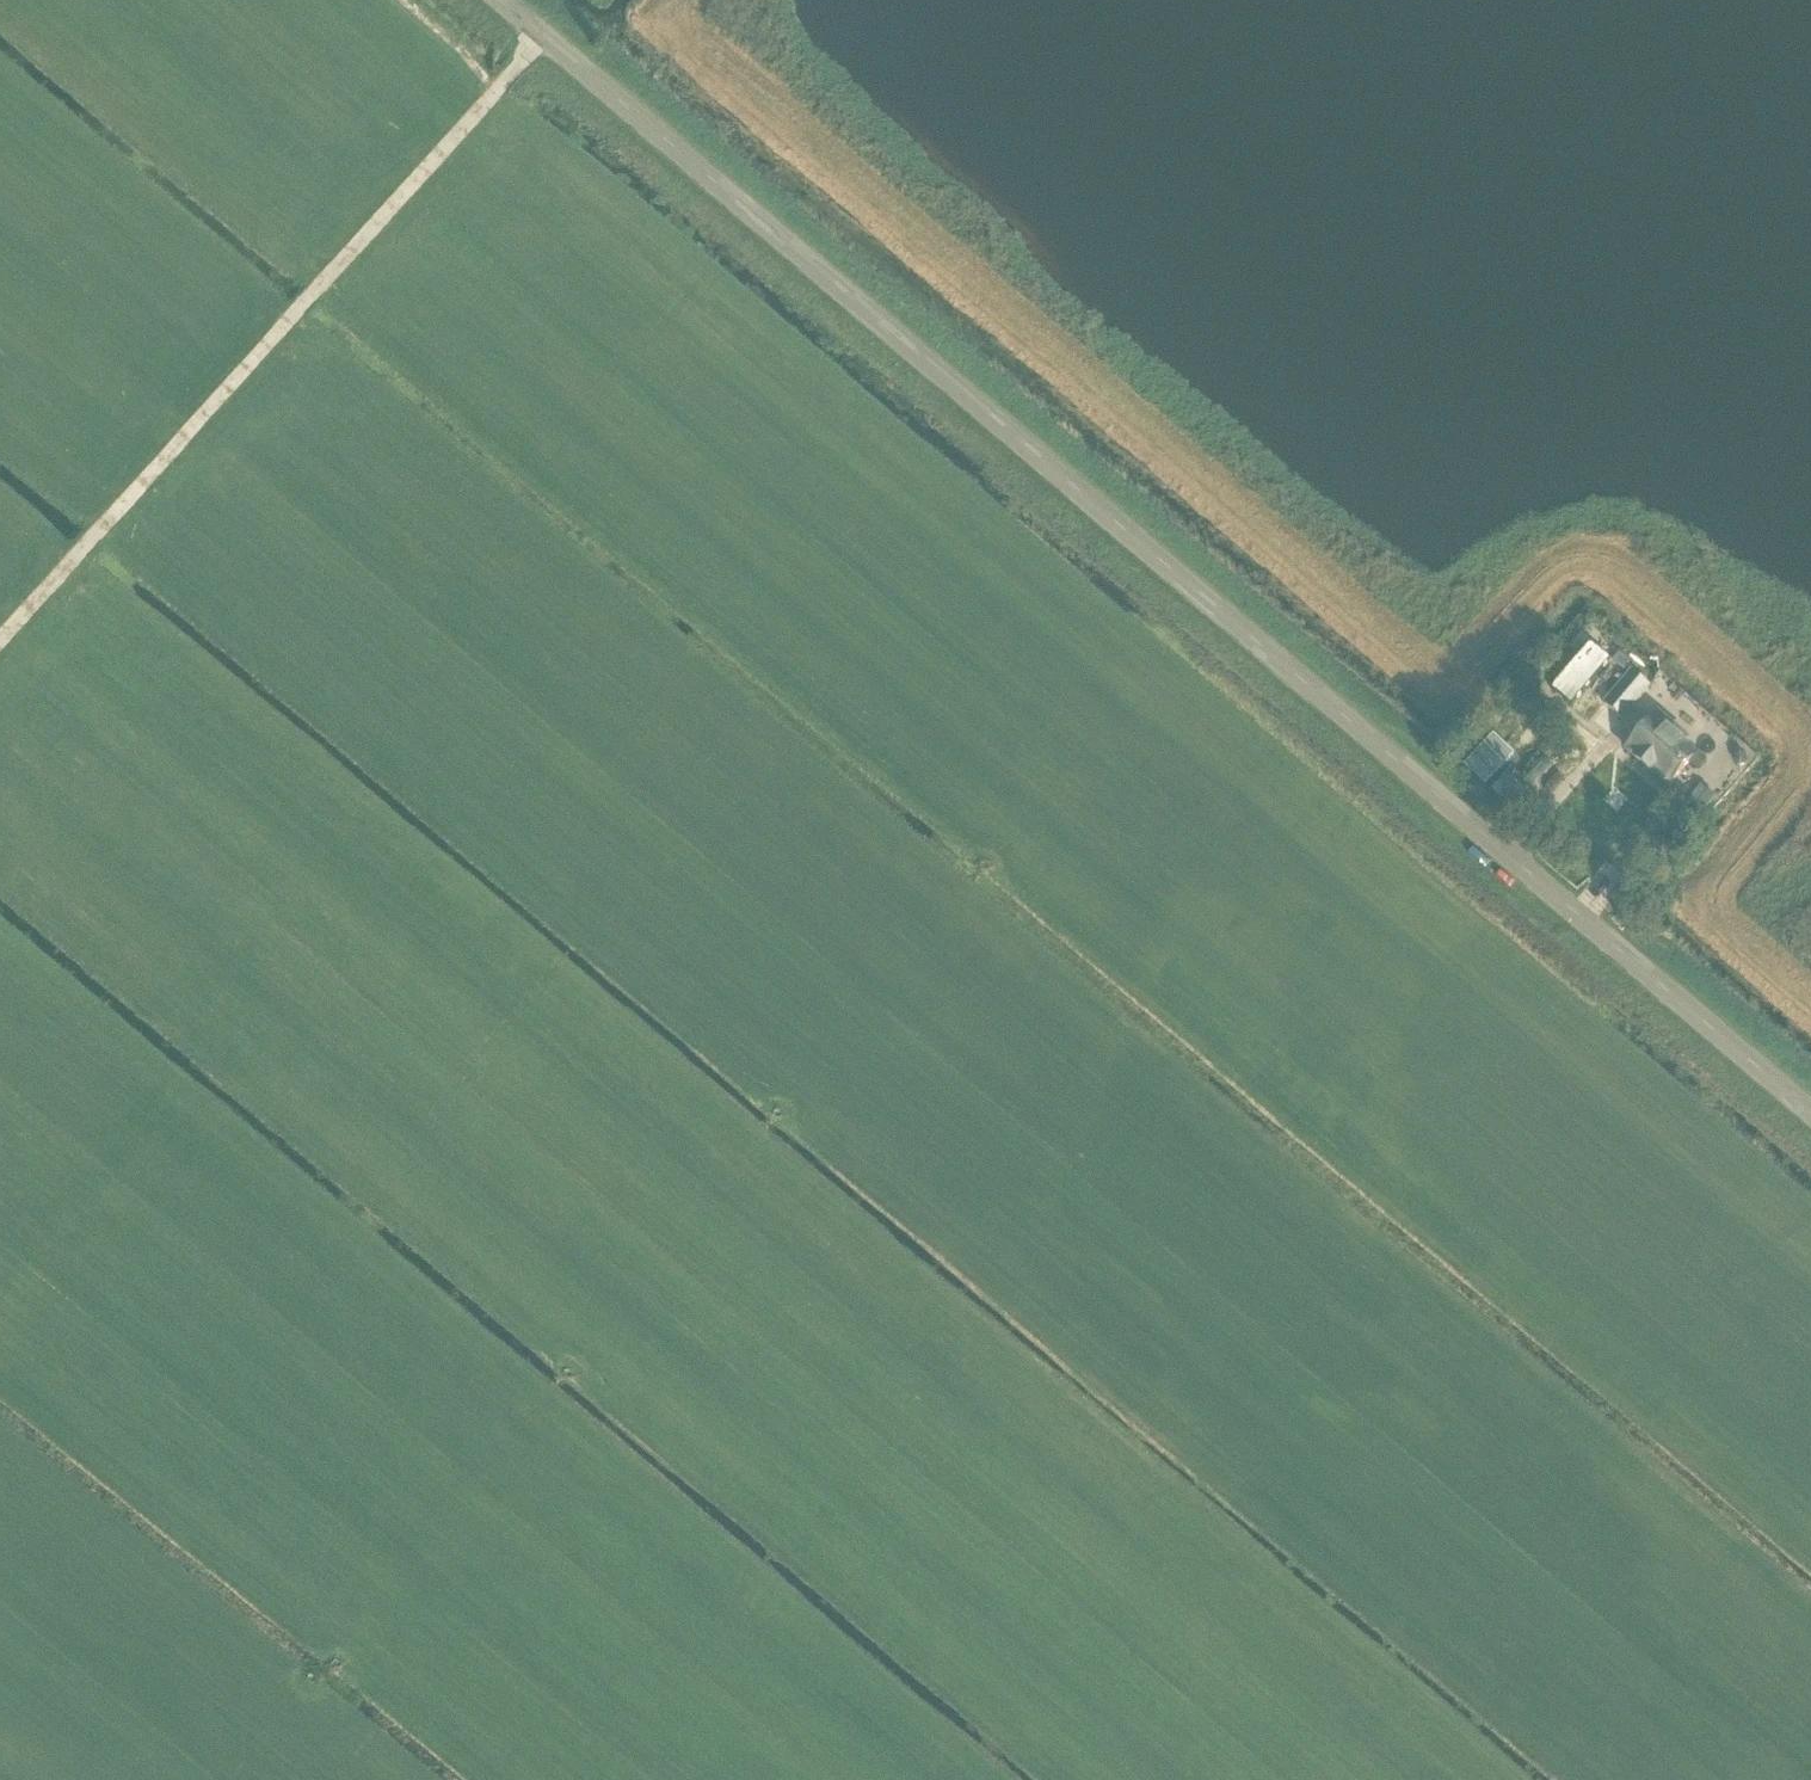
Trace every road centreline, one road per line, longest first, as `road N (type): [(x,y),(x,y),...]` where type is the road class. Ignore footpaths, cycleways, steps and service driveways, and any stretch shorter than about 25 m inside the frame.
road 1 (tertiary): [(1810,1113),(499,0)]

